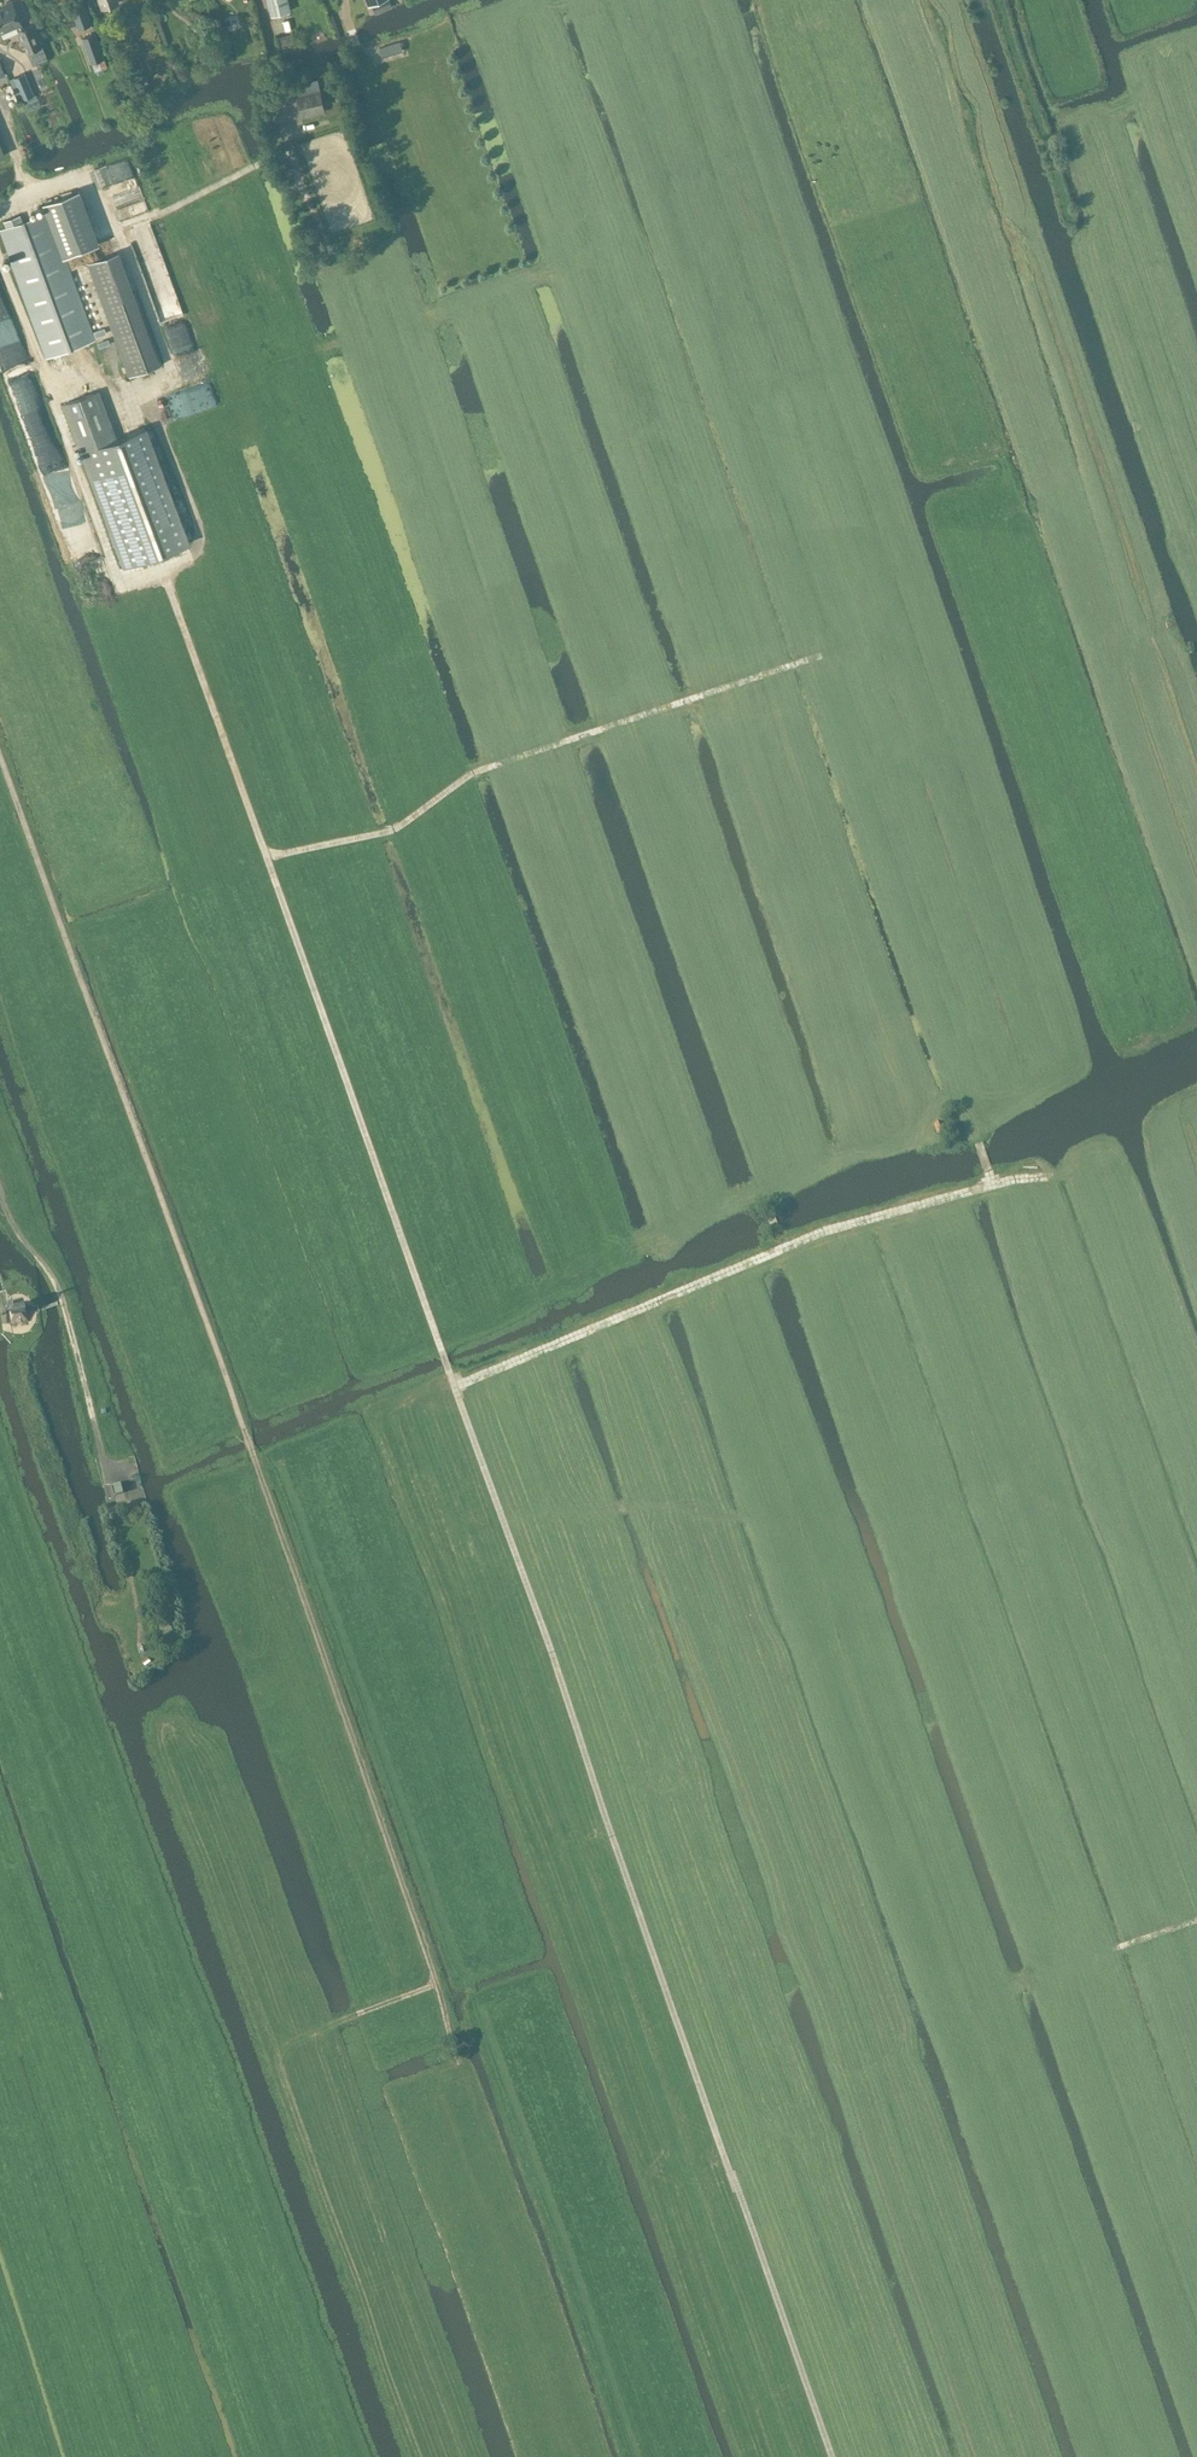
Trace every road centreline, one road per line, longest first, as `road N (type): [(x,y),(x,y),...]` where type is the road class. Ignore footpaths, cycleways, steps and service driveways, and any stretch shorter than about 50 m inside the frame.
road 1 (track): [(831,2456),(457,1378),(162,574)]
road 2 (track): [(456,2058),(436,1971),(0,755)]
road 3 (track): [(265,856),(395,829),(475,771),(820,657)]
road 4 (track): [(503,1515),(646,1506),(727,1523),(755,1514)]

